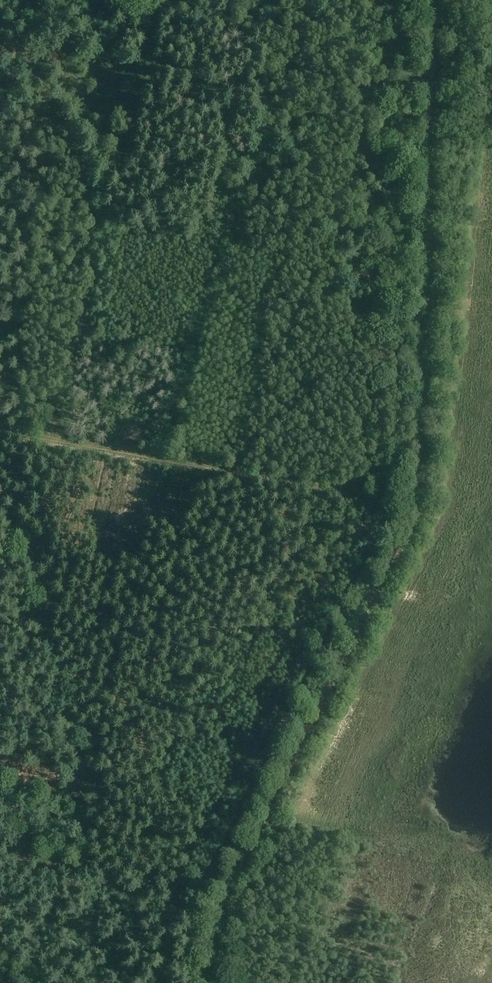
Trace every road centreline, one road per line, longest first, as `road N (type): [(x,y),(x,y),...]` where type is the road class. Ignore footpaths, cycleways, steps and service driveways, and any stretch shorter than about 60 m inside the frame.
road 1 (track): [(213,982),(223,896),(417,502),(436,0)]
road 2 (track): [(417,502),(0,428)]

